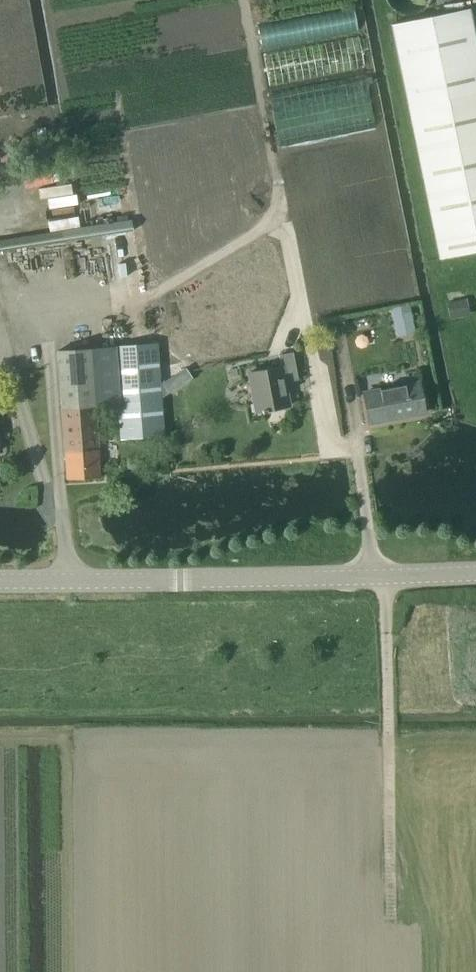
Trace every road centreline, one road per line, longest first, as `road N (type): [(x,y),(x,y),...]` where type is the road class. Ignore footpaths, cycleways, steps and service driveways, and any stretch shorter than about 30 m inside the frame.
road 1 (tertiary): [(475,573),(0,581)]
road 2 (track): [(315,361),(242,0)]
road 3 (track): [(385,577),(391,915)]

